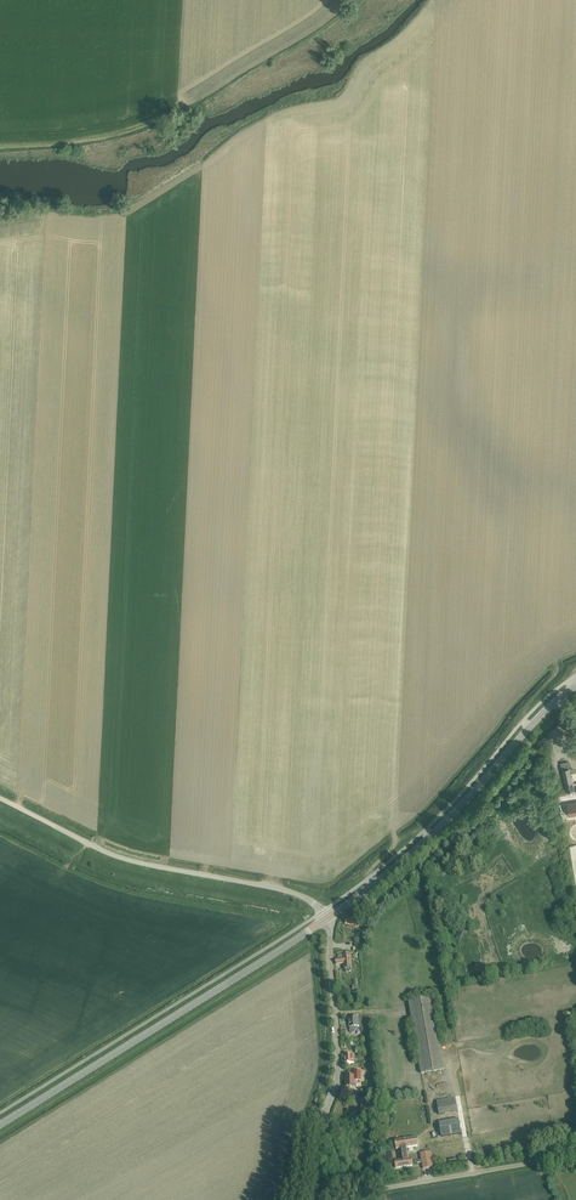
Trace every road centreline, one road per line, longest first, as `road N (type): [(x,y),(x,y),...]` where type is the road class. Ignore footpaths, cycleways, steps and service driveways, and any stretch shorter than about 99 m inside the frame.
road 1 (track): [(370,877),(395,840),(414,377)]
road 2 (secondary): [(0,1131),(327,918)]
road 3 (unclassified): [(327,918),(294,893),(124,857),(0,795)]
road 4 (secondary): [(327,918),(467,799),(575,685)]
road 5 (unclassified): [(313,1196),(319,1137),(339,1077),(327,918)]
road 6 (unclassified): [(313,1196),(575,1156)]

